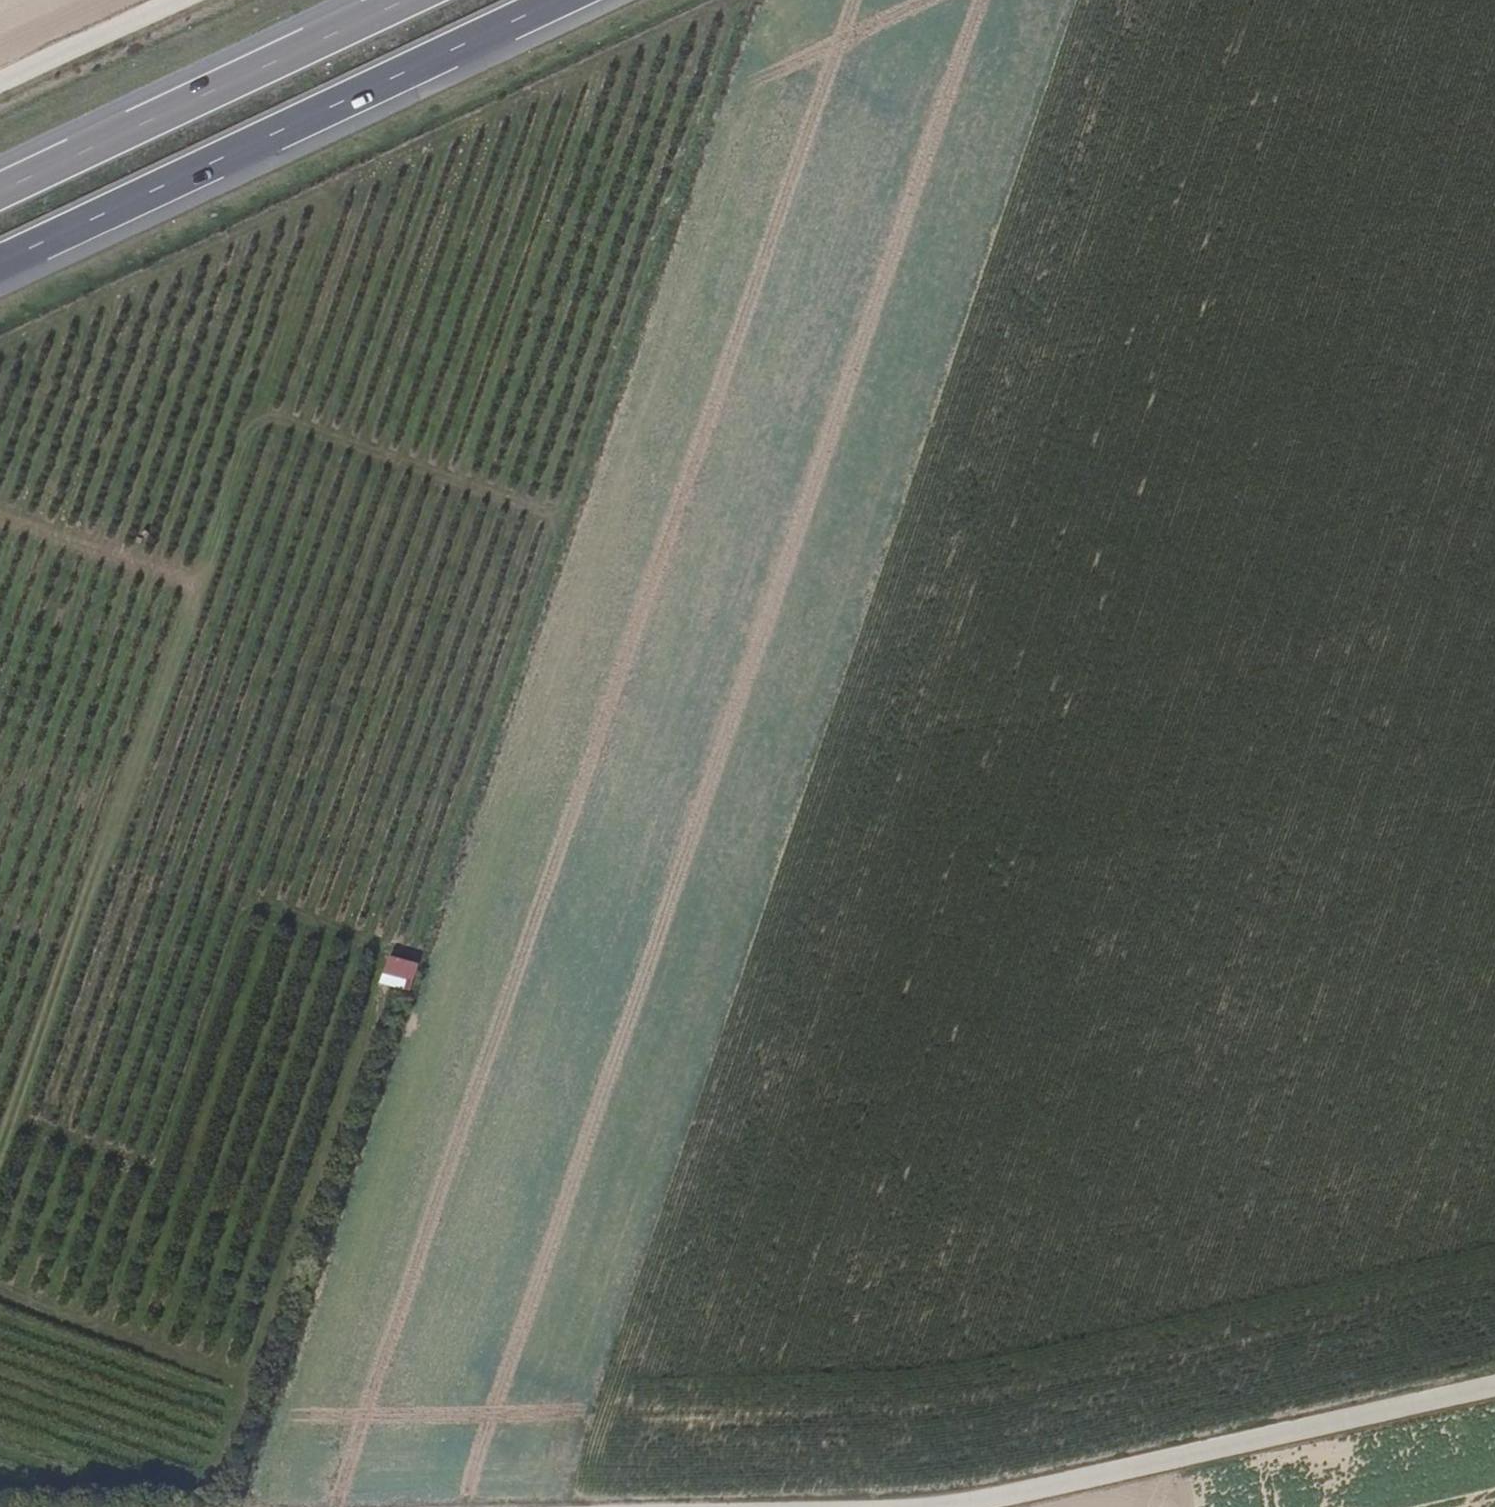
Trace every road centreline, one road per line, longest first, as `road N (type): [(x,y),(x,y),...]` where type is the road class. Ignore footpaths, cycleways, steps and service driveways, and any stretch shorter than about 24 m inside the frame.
road 1 (trunk): [(0,263),(558,0)]
road 2 (trunk): [(404,0),(0,190)]
road 3 (track): [(0,77),(164,0)]

